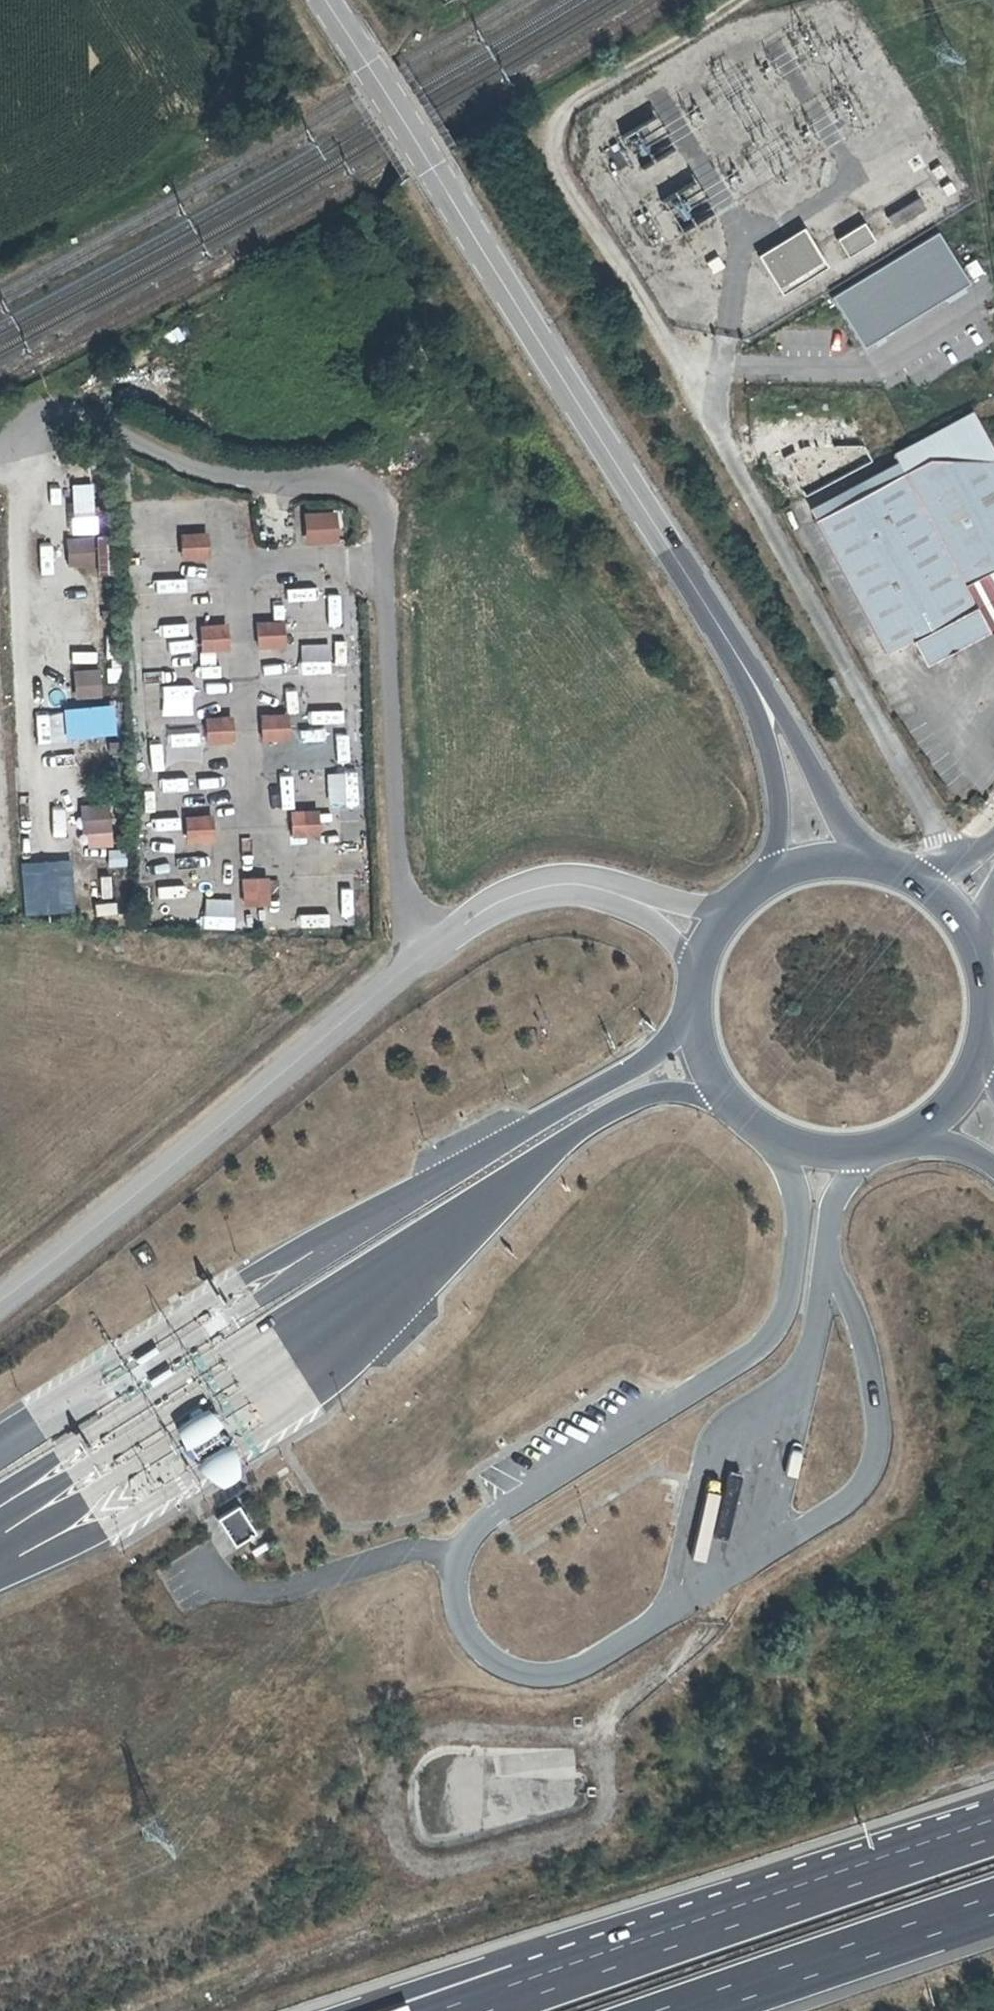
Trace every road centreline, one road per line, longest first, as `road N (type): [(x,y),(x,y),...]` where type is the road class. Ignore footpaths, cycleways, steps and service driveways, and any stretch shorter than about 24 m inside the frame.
road 1 (motorway): [(0,1521),(186,1412),(593,1120),(641,1098),(726,1098)]
road 2 (primary): [(776,723),(327,0)]
road 3 (motorway): [(696,1016),(0,1449)]
road 4 (unclassified): [(0,1295),(188,1157),(334,1021),(417,958)]
road 5 (motorway): [(993,1827),(528,1987)]
road 6 (unclassified): [(417,958),(403,903),(382,500)]
road 7 (track): [(0,437),(46,418),(214,479),(382,500)]
road 8 (motorway): [(678,2010),(993,1904)]
road 9 (unclassified): [(417,958),(487,907),(530,890),(580,881),(651,907)]
road 10 (primary): [(726,1098),(752,1123),(816,1151),(852,1153),(907,1137)]
road 11 (primary): [(881,872),(855,846),(776,723)]
road 12 (motorway): [(528,1987),(358,2010)]
road 13 (primary): [(776,723),(780,777),(766,886)]
road 14 (primary): [(978,1051),(980,975),(943,909)]

